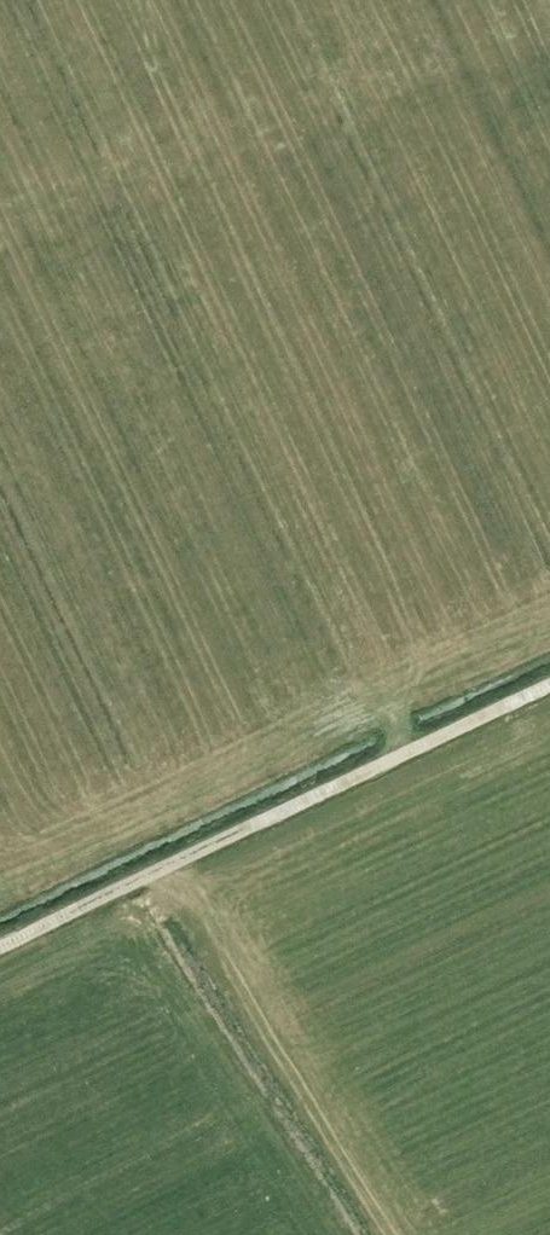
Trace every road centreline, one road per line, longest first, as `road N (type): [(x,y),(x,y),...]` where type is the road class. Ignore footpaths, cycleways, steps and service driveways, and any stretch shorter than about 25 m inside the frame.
road 1 (track): [(0,946),(549,687)]

